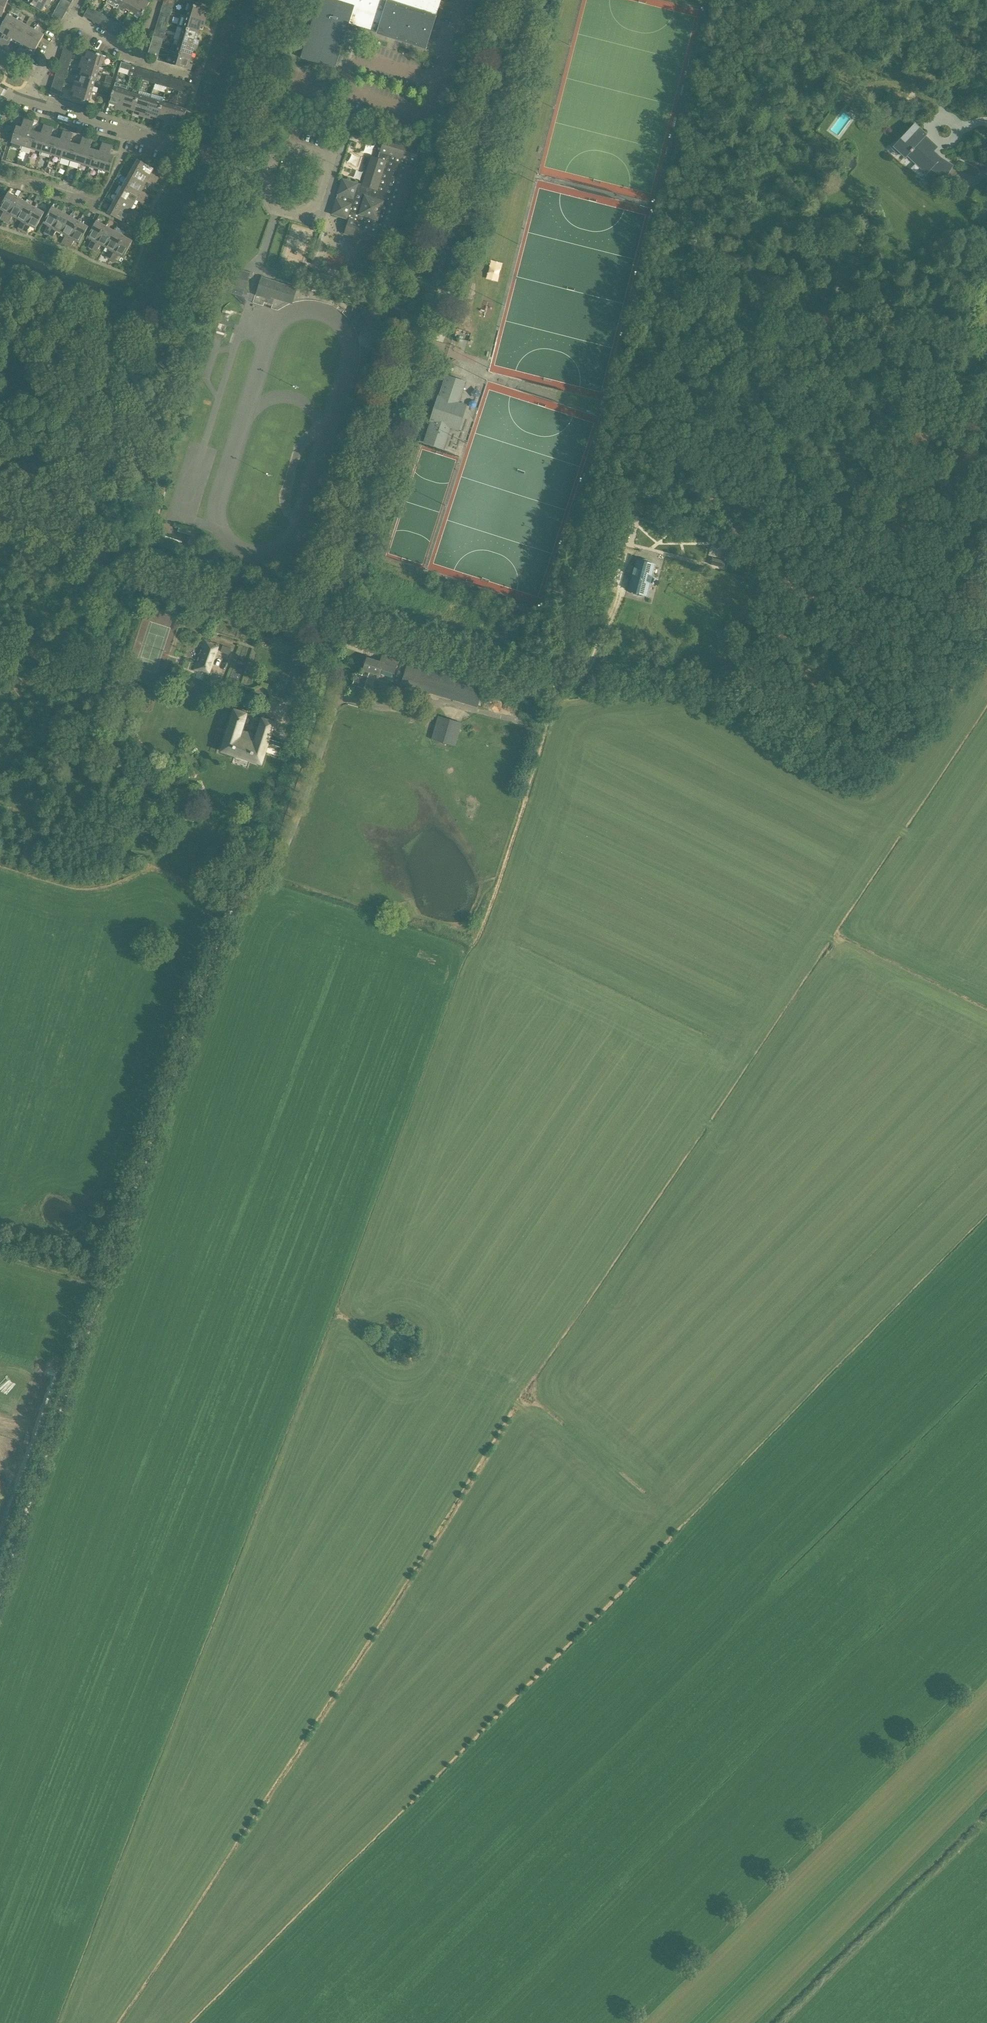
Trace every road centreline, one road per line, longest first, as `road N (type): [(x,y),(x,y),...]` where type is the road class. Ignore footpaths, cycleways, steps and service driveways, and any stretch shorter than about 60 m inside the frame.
road 1 (unclassified): [(335,708),(339,679),(329,617),(527,0)]
road 2 (unclassified): [(0,1587),(228,913),(238,901)]
road 3 (residential): [(268,173),(27,103)]
road 4 (track): [(238,901),(291,838),(335,708)]

